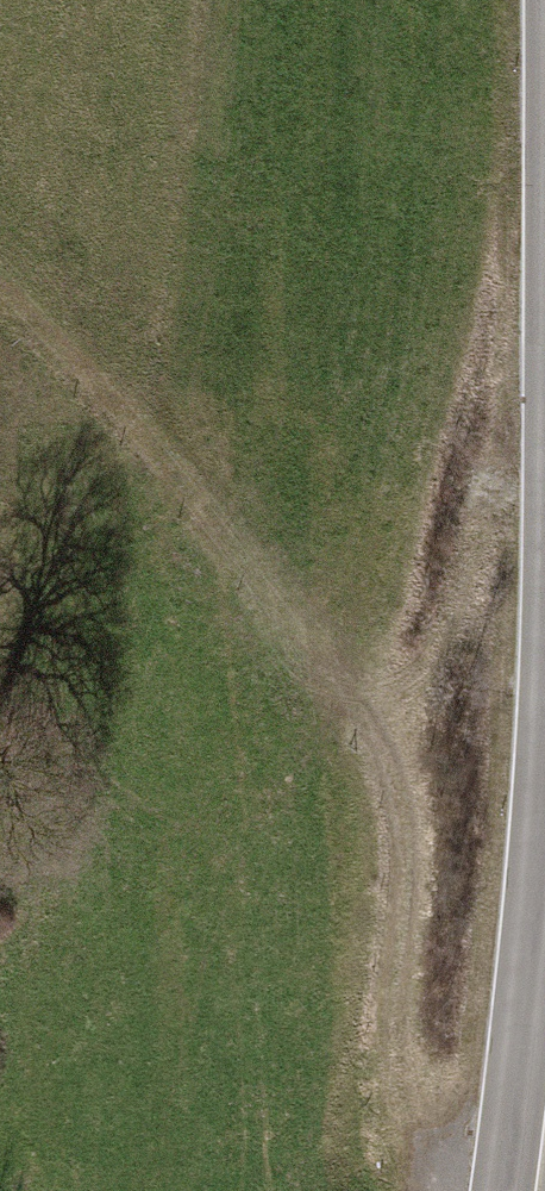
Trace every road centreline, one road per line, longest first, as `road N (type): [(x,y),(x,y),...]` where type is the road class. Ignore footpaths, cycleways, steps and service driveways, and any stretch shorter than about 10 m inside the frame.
road 1 (track): [(0,298),(253,572),(372,735),(403,810),(408,884),(392,1018),(395,1069),(414,1148),(463,1190)]
road 2 (residential): [(544,802),(502,1190)]

